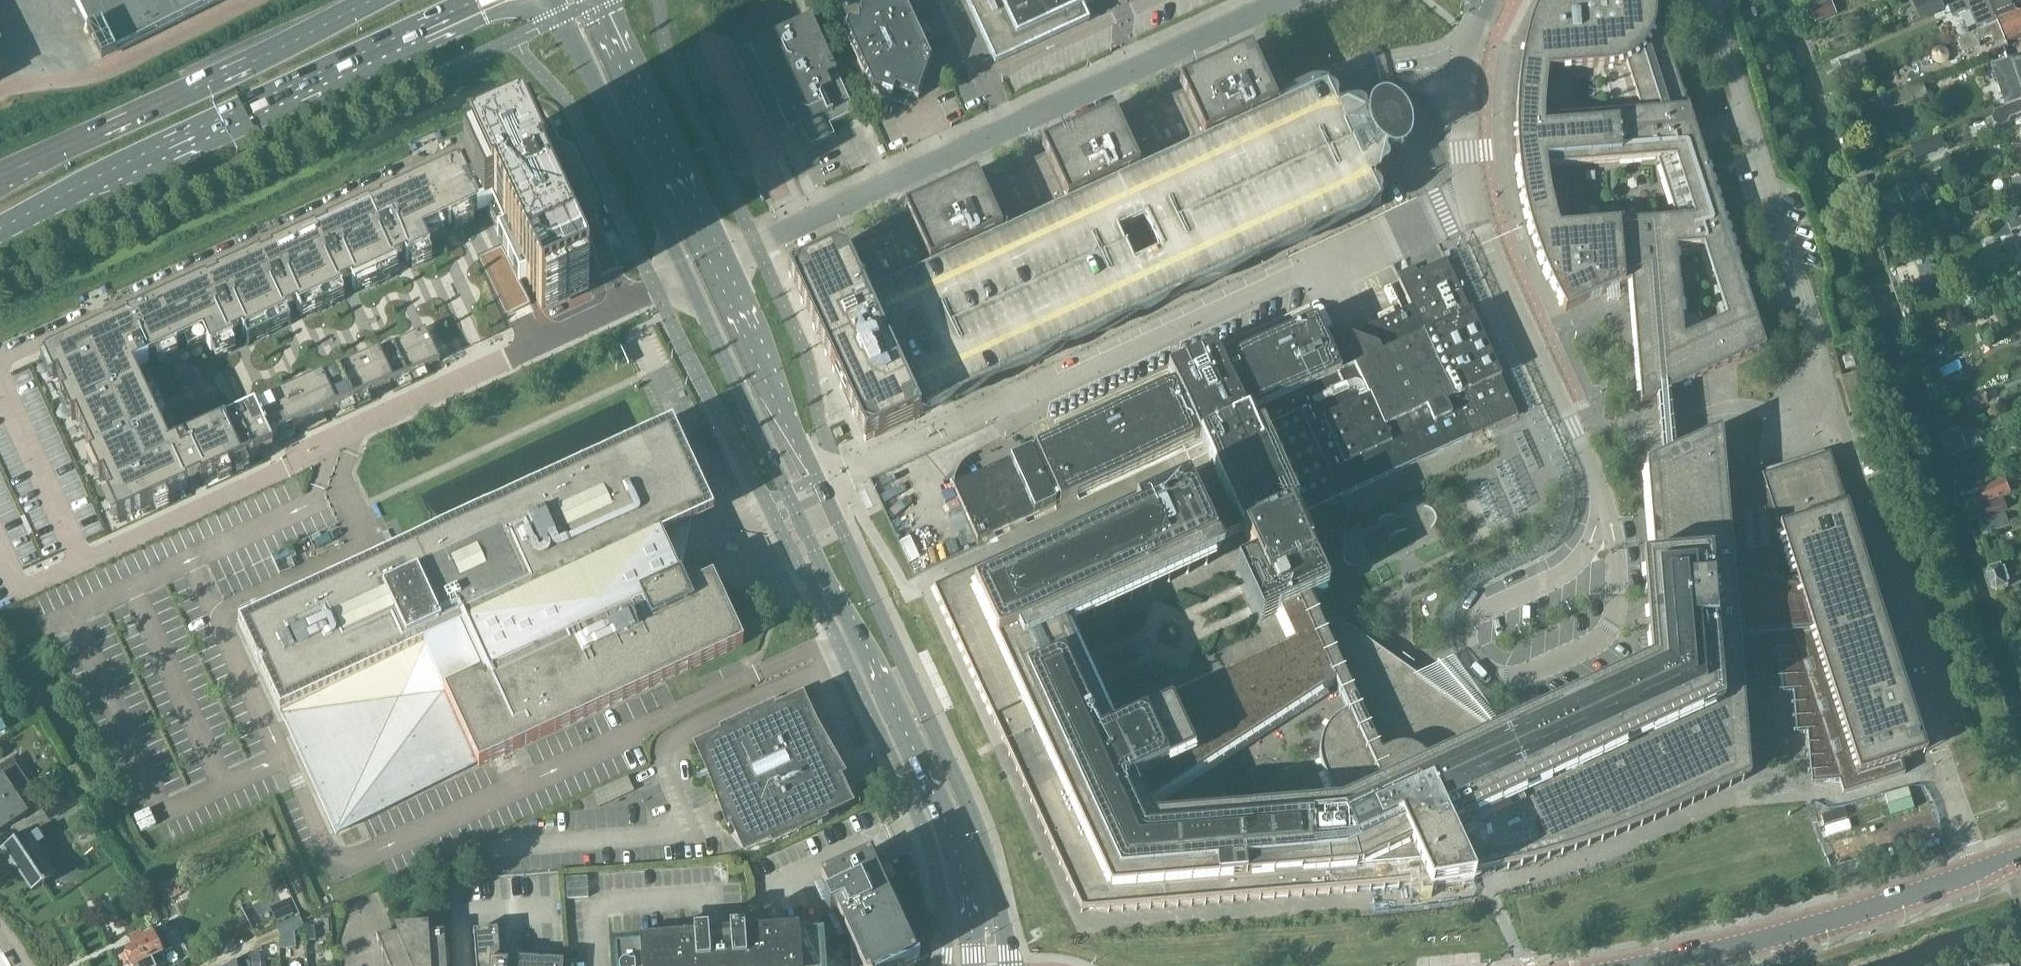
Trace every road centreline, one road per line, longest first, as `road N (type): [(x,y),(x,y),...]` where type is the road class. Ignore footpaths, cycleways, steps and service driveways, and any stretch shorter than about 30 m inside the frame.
road 1 (residential): [(1011,965),(980,830),(718,263)]
road 2 (unclassified): [(685,275),(946,818),(966,883),(974,965)]
road 3 (unclassified): [(718,263),(1284,0)]
road 4 (secondary): [(0,227),(479,0)]
road 5 (residential): [(685,275),(333,436),(285,467)]
road 6 (secondary): [(371,0),(0,177)]
road 7 (tertiary): [(2020,853),(1827,923),(1715,951)]
road 8 (unclassified): [(556,0),(685,275)]
road 9 (residential): [(718,263),(601,0)]

